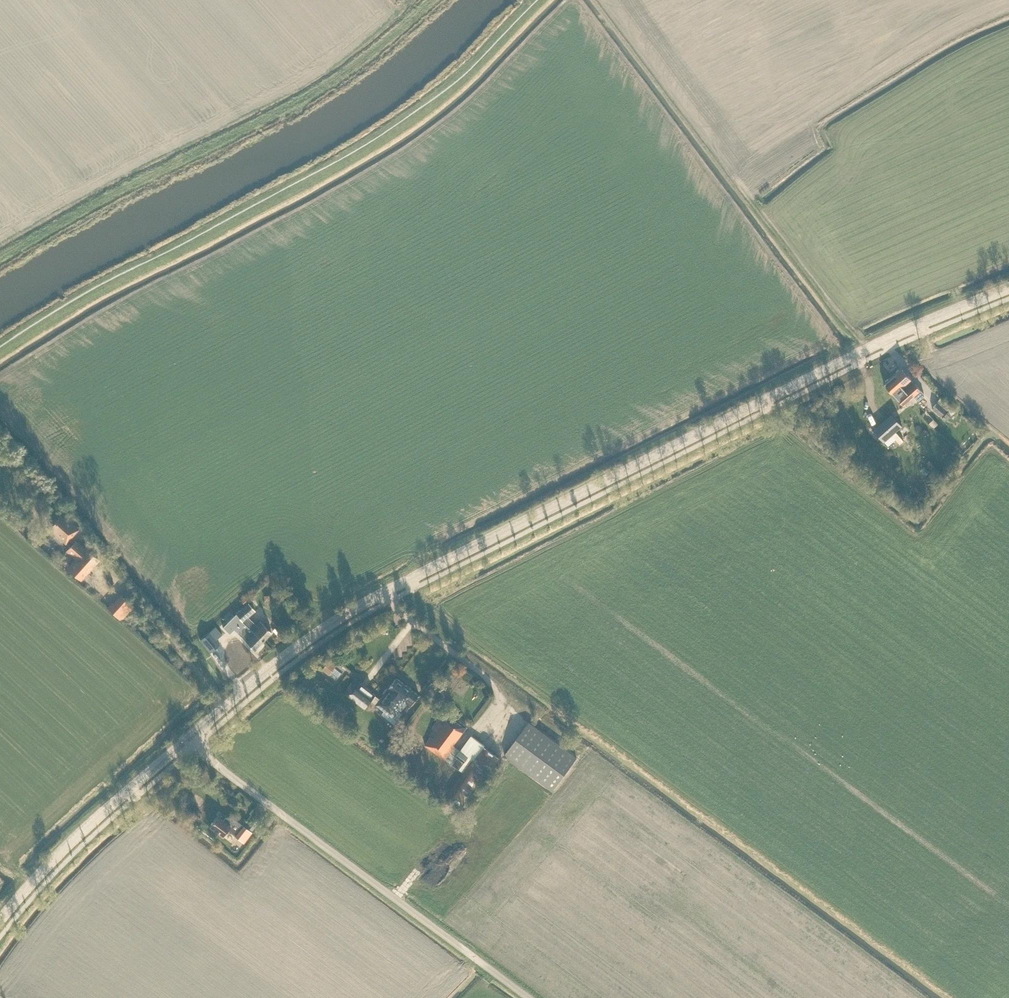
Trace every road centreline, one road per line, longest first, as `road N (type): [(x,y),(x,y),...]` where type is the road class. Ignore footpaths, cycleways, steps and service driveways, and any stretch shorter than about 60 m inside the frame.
road 1 (tertiary): [(192,736),(293,651),(385,593),(886,340),(1008,288)]
road 2 (tertiary): [(529,997),(218,768),(199,744)]
road 3 (tertiary): [(0,921),(95,820),(192,736)]

